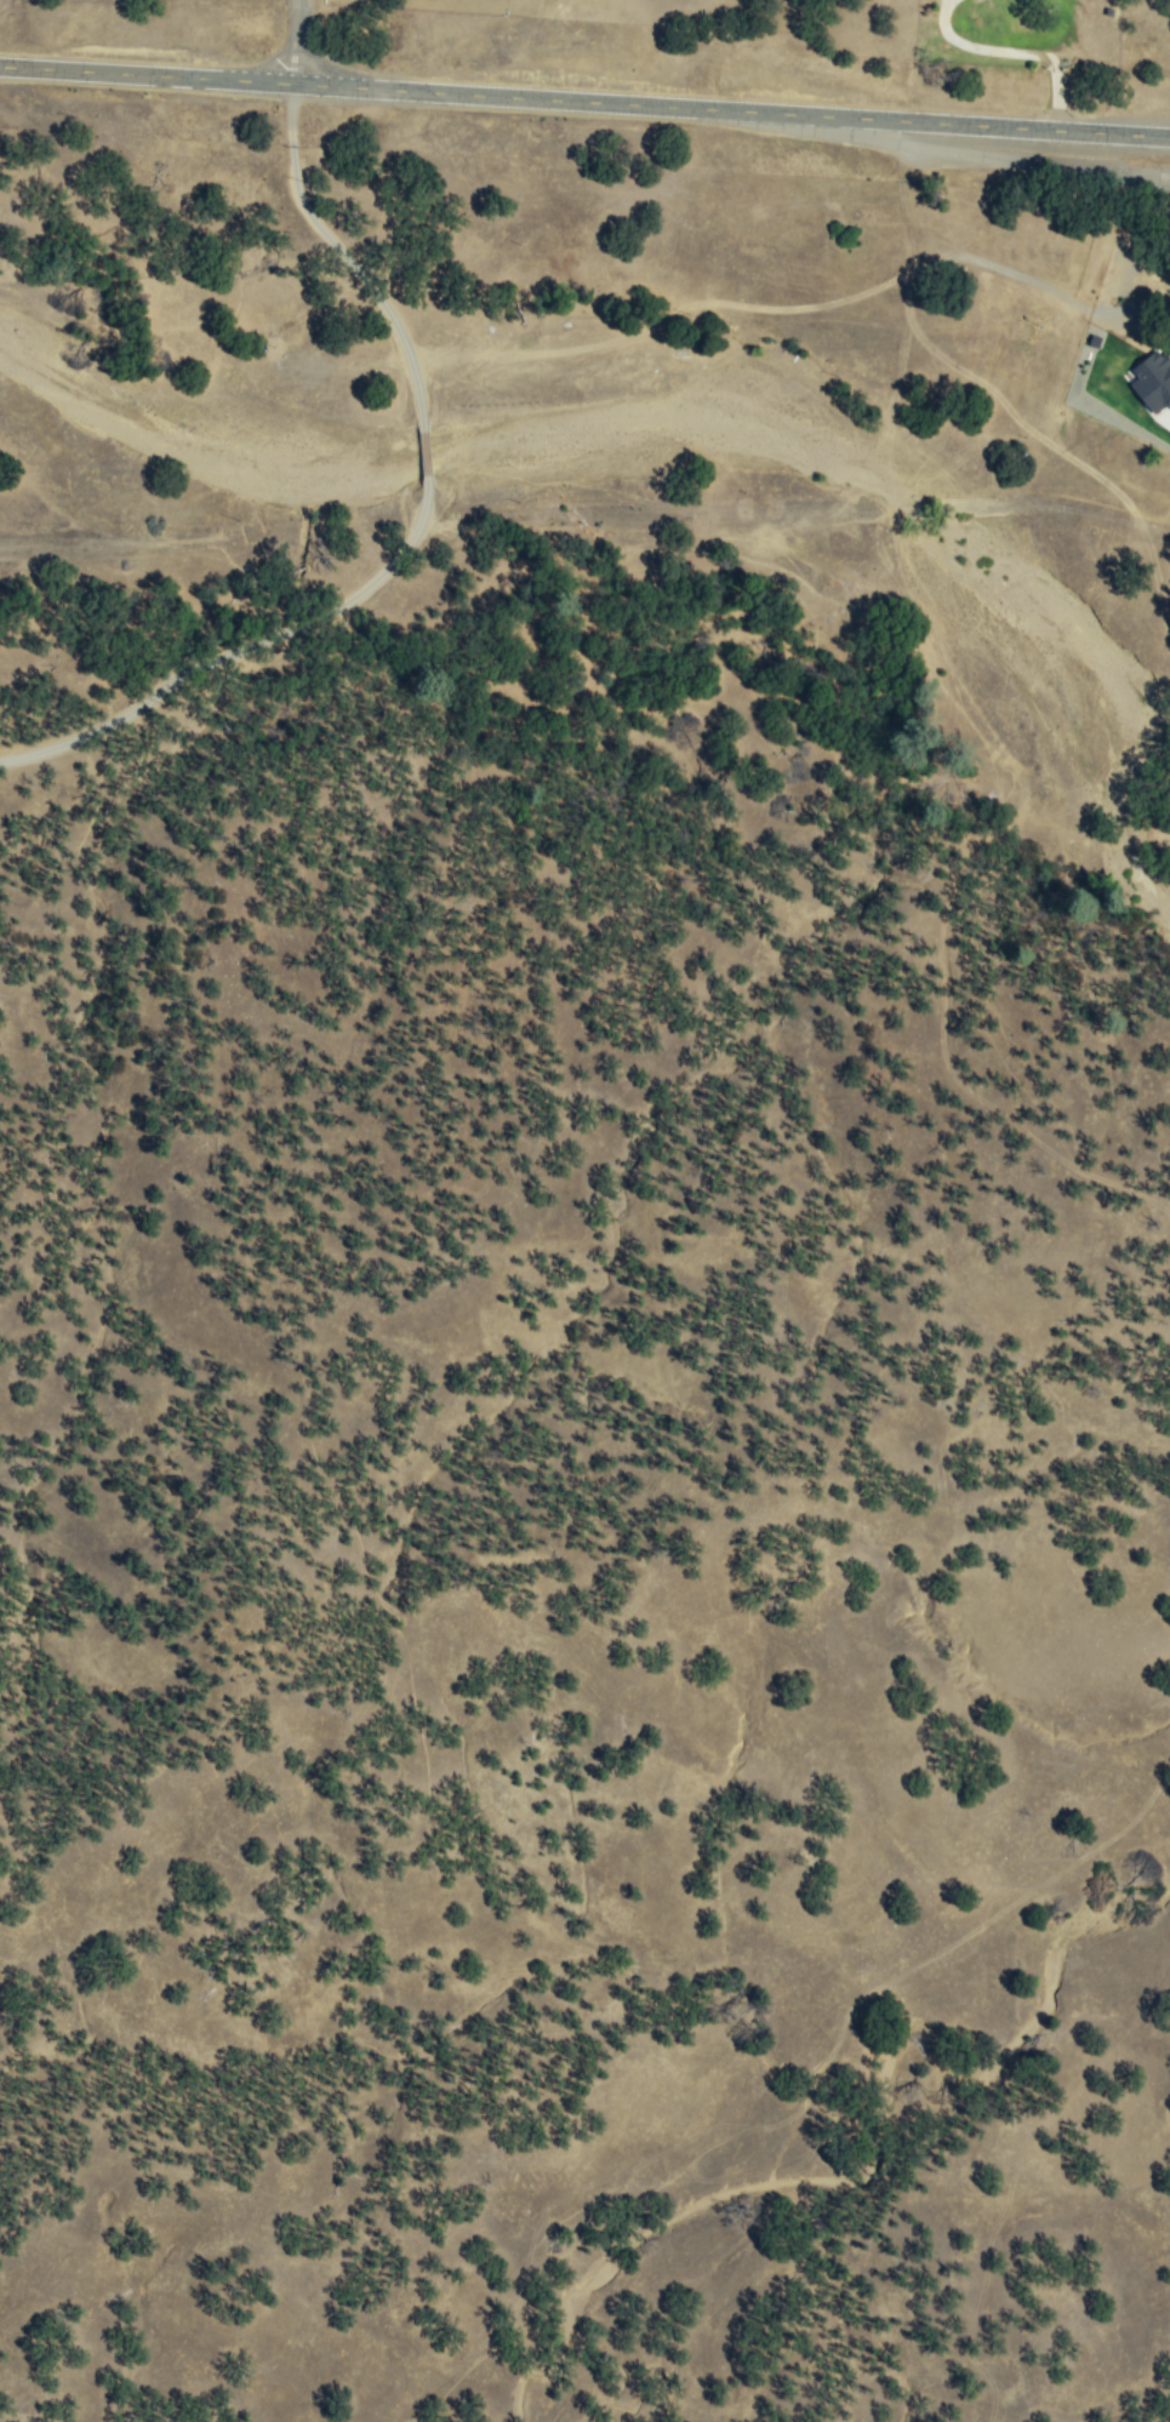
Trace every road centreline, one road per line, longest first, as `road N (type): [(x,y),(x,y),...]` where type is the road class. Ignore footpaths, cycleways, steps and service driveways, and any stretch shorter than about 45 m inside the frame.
road 1 (primary): [(1169,138),(0,68)]

